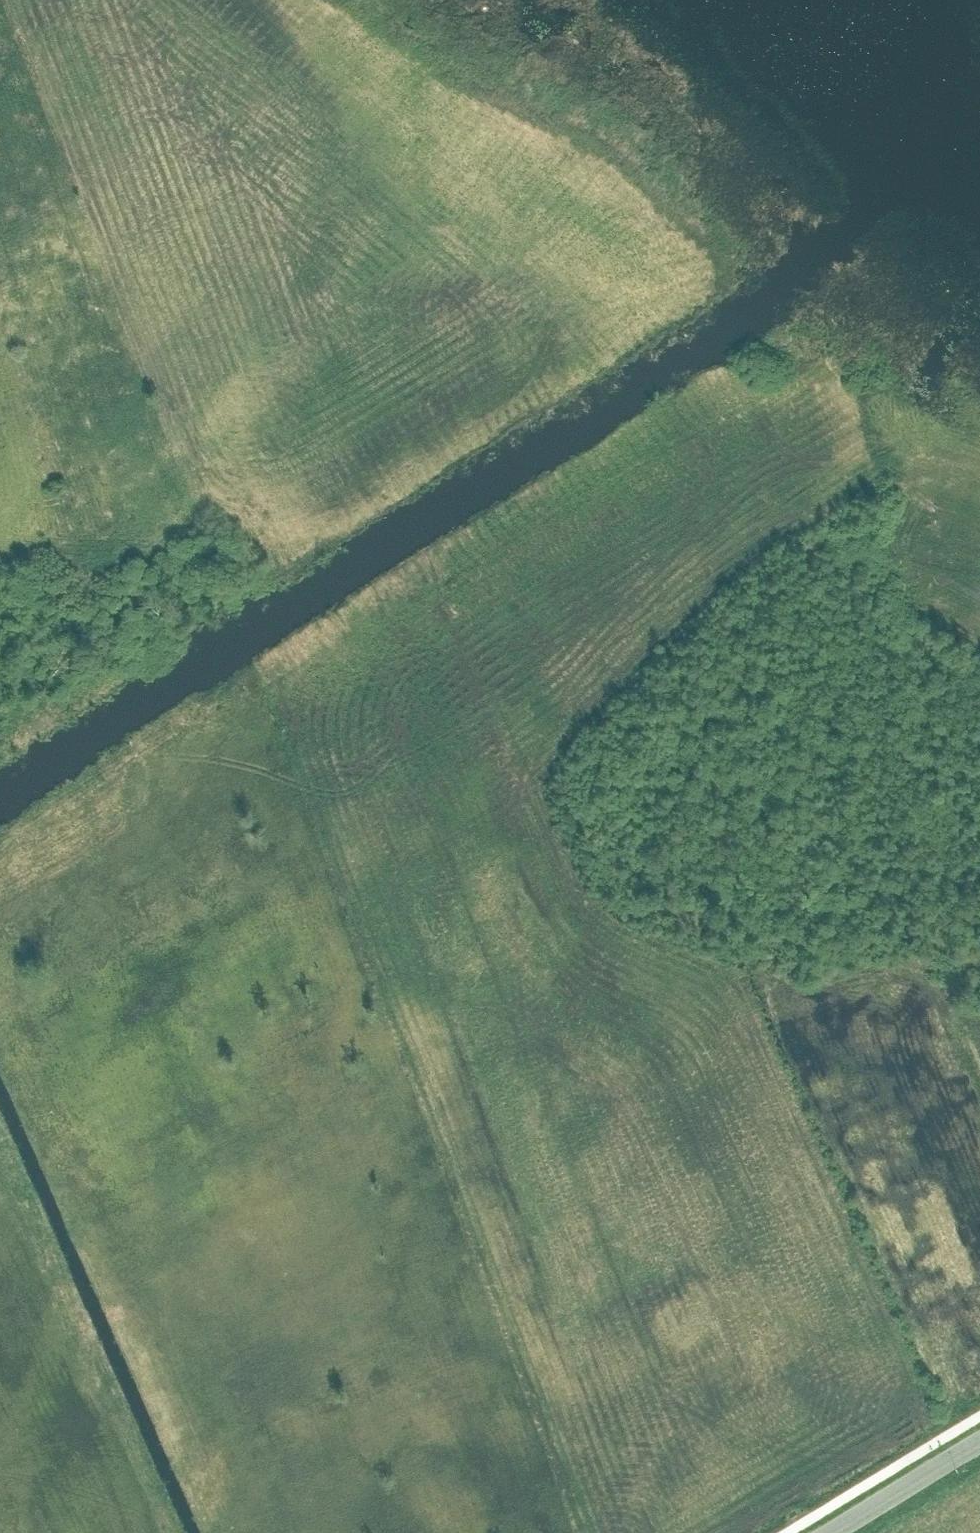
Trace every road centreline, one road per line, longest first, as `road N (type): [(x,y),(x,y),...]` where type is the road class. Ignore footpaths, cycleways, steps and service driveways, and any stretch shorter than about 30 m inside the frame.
road 1 (tertiary): [(828,1532),(979,1441)]

